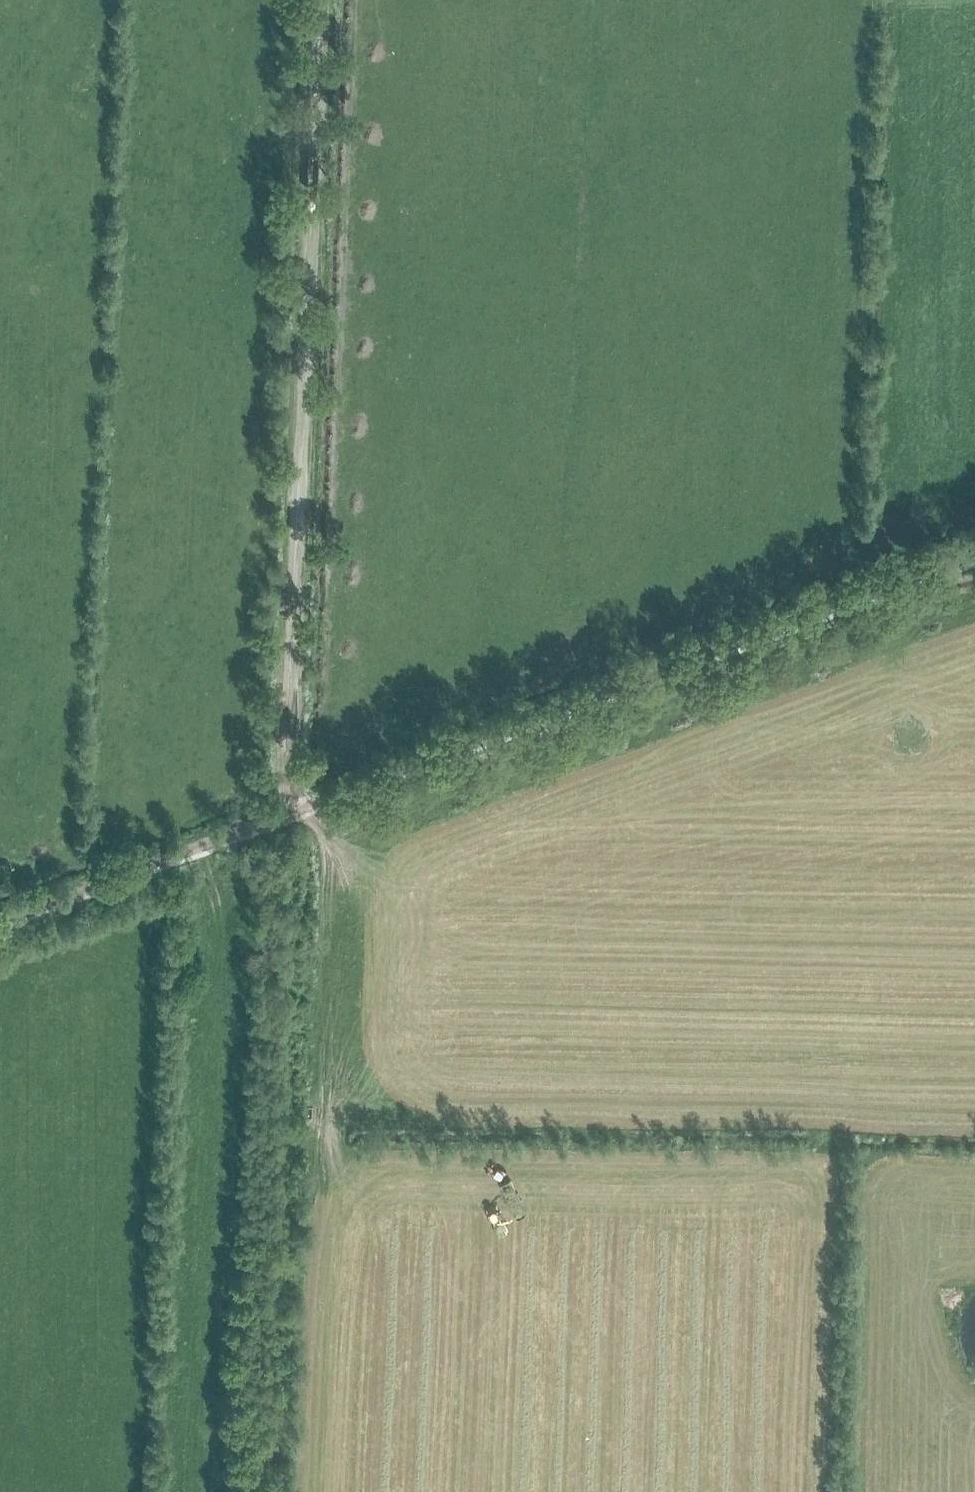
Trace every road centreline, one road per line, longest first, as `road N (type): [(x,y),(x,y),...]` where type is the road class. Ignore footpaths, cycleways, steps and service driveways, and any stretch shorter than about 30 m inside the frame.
road 1 (track): [(321,1184),(331,1112),(332,898),(323,840),(289,777),(318,0)]
road 2 (track): [(0,916),(974,550)]

